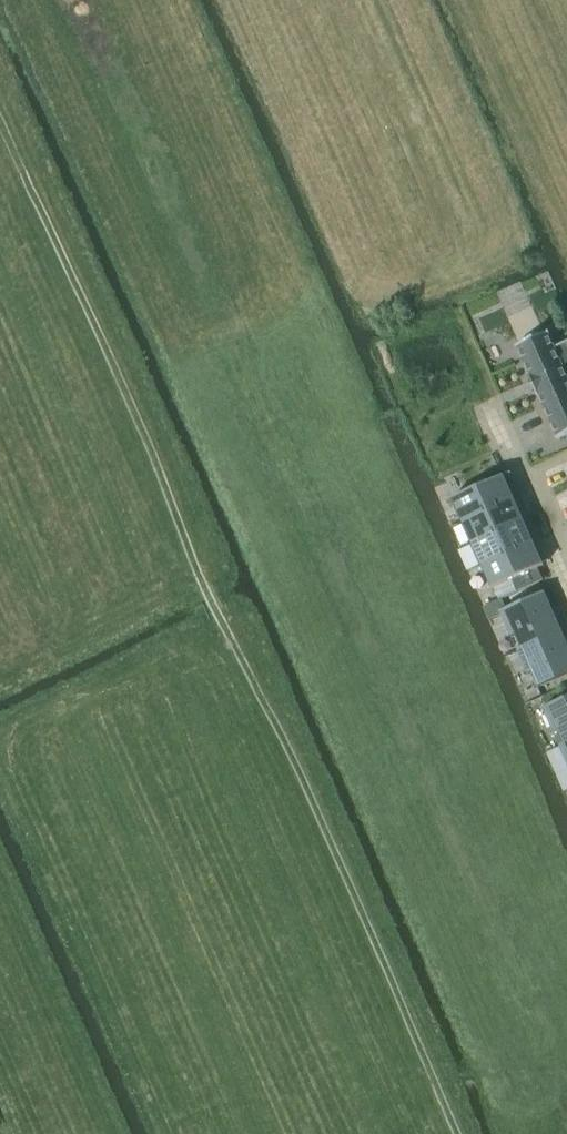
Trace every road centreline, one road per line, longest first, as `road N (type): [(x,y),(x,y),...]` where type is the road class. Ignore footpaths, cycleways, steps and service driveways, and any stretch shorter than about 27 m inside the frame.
road 1 (residential): [(566,585),(486,401)]

